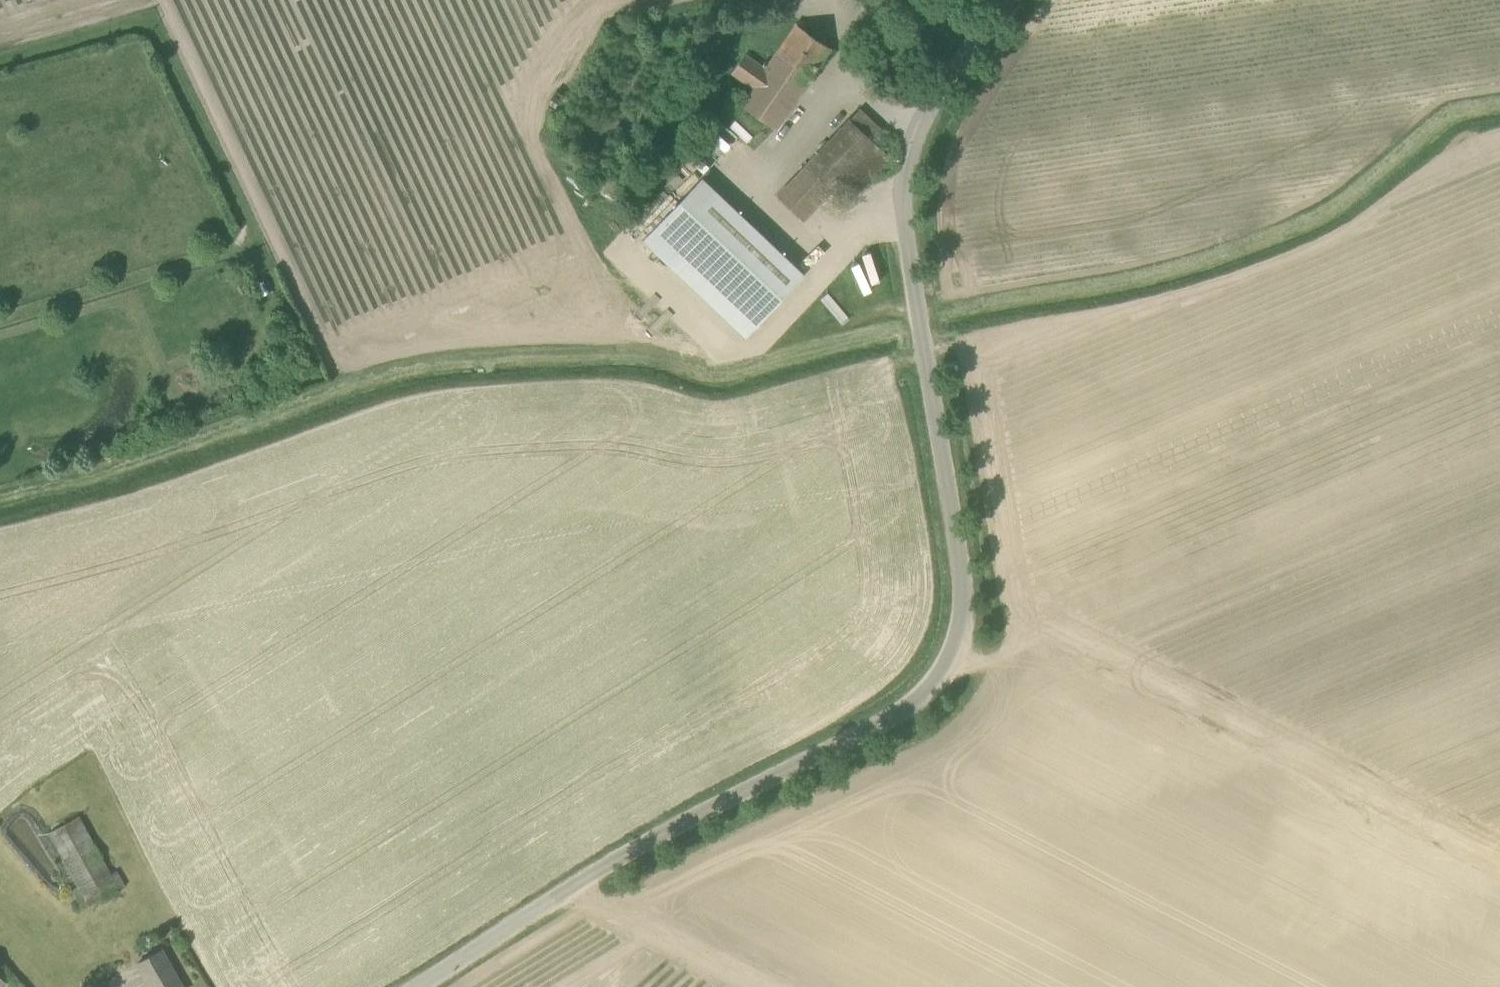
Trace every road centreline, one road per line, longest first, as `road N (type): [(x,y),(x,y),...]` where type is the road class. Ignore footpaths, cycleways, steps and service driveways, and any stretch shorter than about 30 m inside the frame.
road 1 (unclassified): [(414,986),(607,864),(885,722),(927,688),(954,646),(964,590),(906,236),(907,180),(925,122),(1008,0)]

